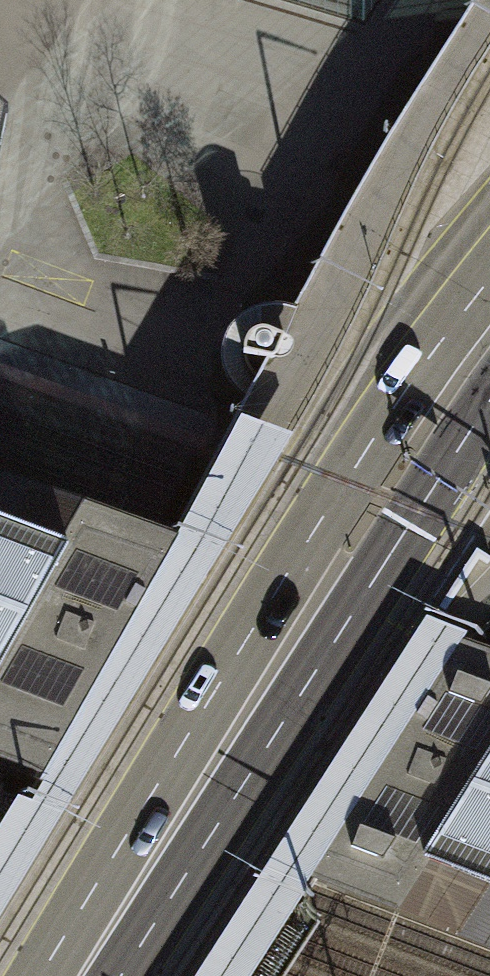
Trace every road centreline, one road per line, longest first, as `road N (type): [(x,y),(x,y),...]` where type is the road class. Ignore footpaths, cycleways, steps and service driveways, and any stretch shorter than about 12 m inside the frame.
road 1 (primary): [(489,267),(40,975)]
road 2 (primary): [(121,975),(489,407)]

